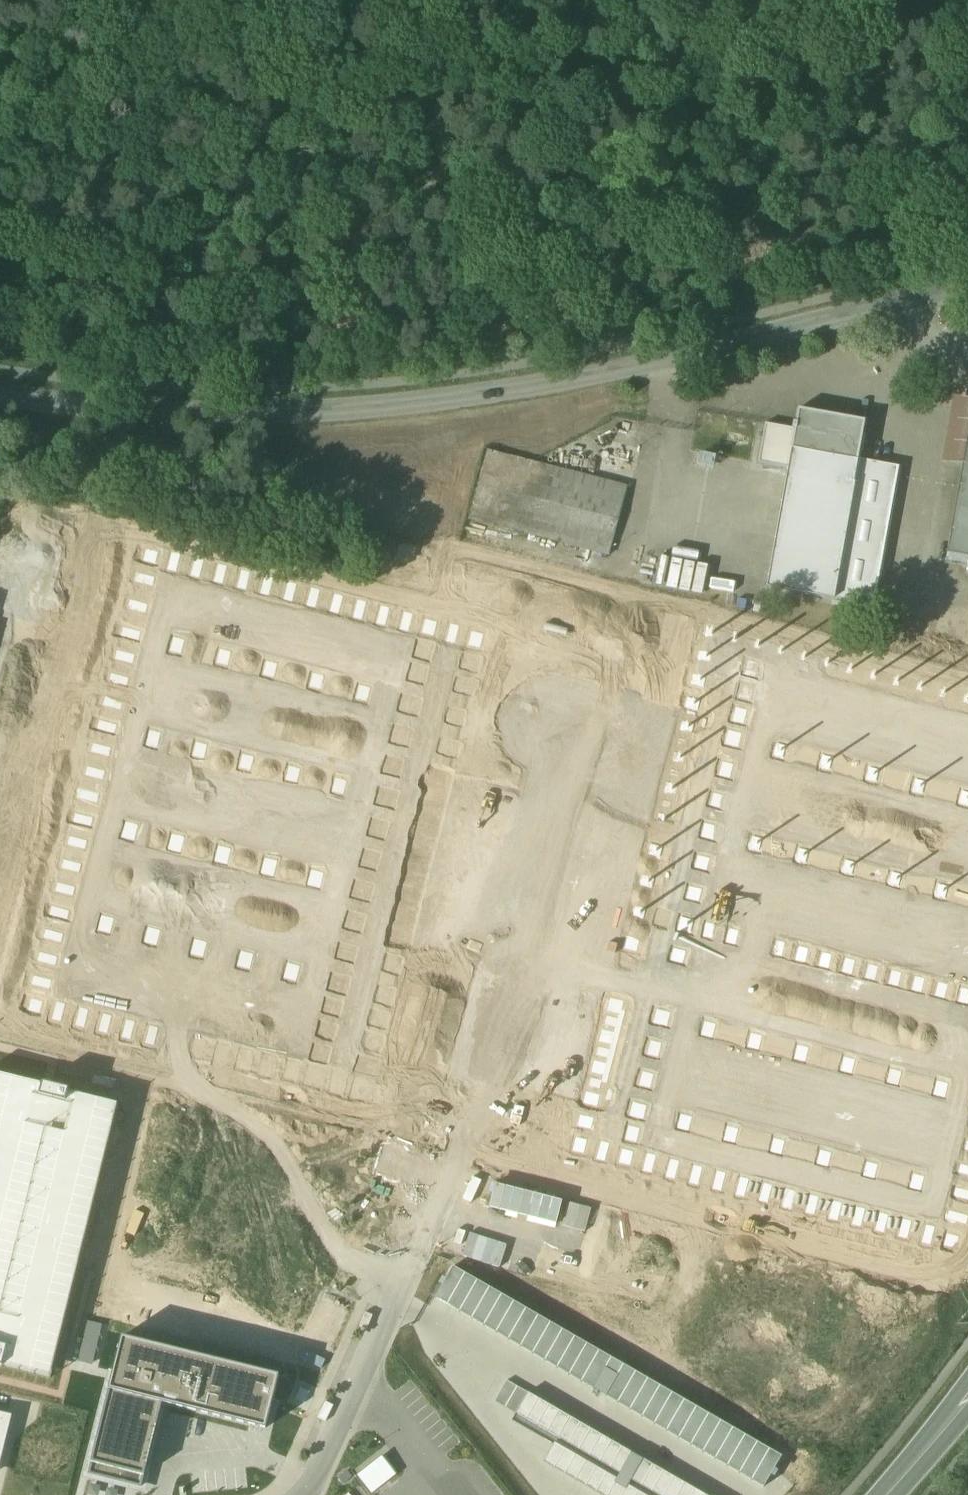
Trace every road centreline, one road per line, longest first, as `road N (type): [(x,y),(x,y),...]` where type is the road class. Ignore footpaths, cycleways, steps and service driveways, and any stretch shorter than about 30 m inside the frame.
road 1 (unclassified): [(967,281),(668,359),(509,390),(355,407),(162,414),(0,387)]
road 2 (residential): [(307,1494),(501,1057)]
road 3 (residential): [(501,1057),(534,976),(534,946),(513,930),(488,935),(476,950),(476,996)]
road 4 (primary): [(885,1494),(967,1397)]

